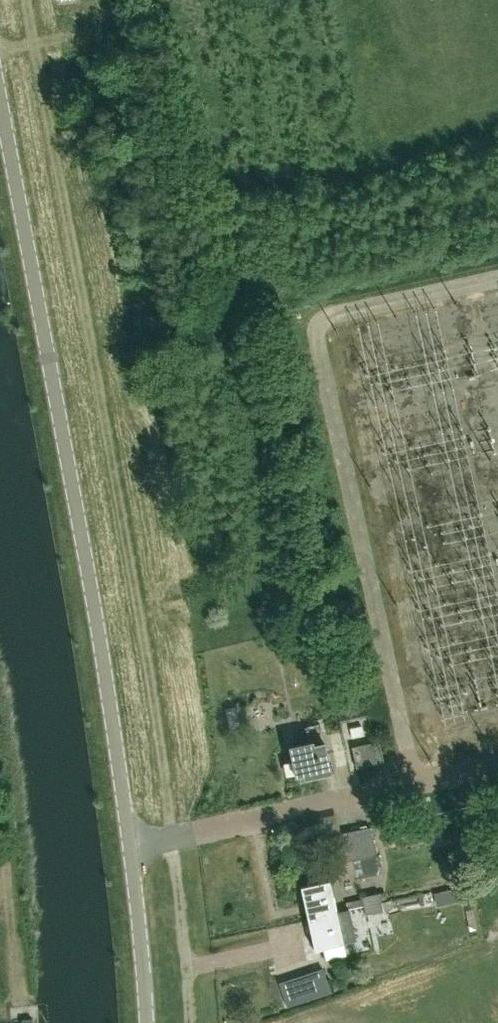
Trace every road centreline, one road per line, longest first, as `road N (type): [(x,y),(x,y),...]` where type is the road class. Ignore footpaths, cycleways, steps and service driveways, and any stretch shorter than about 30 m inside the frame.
road 1 (track): [(25,0),(174,837),(191,1022)]
road 2 (unclassified): [(146,1022),(116,759),(0,106)]

